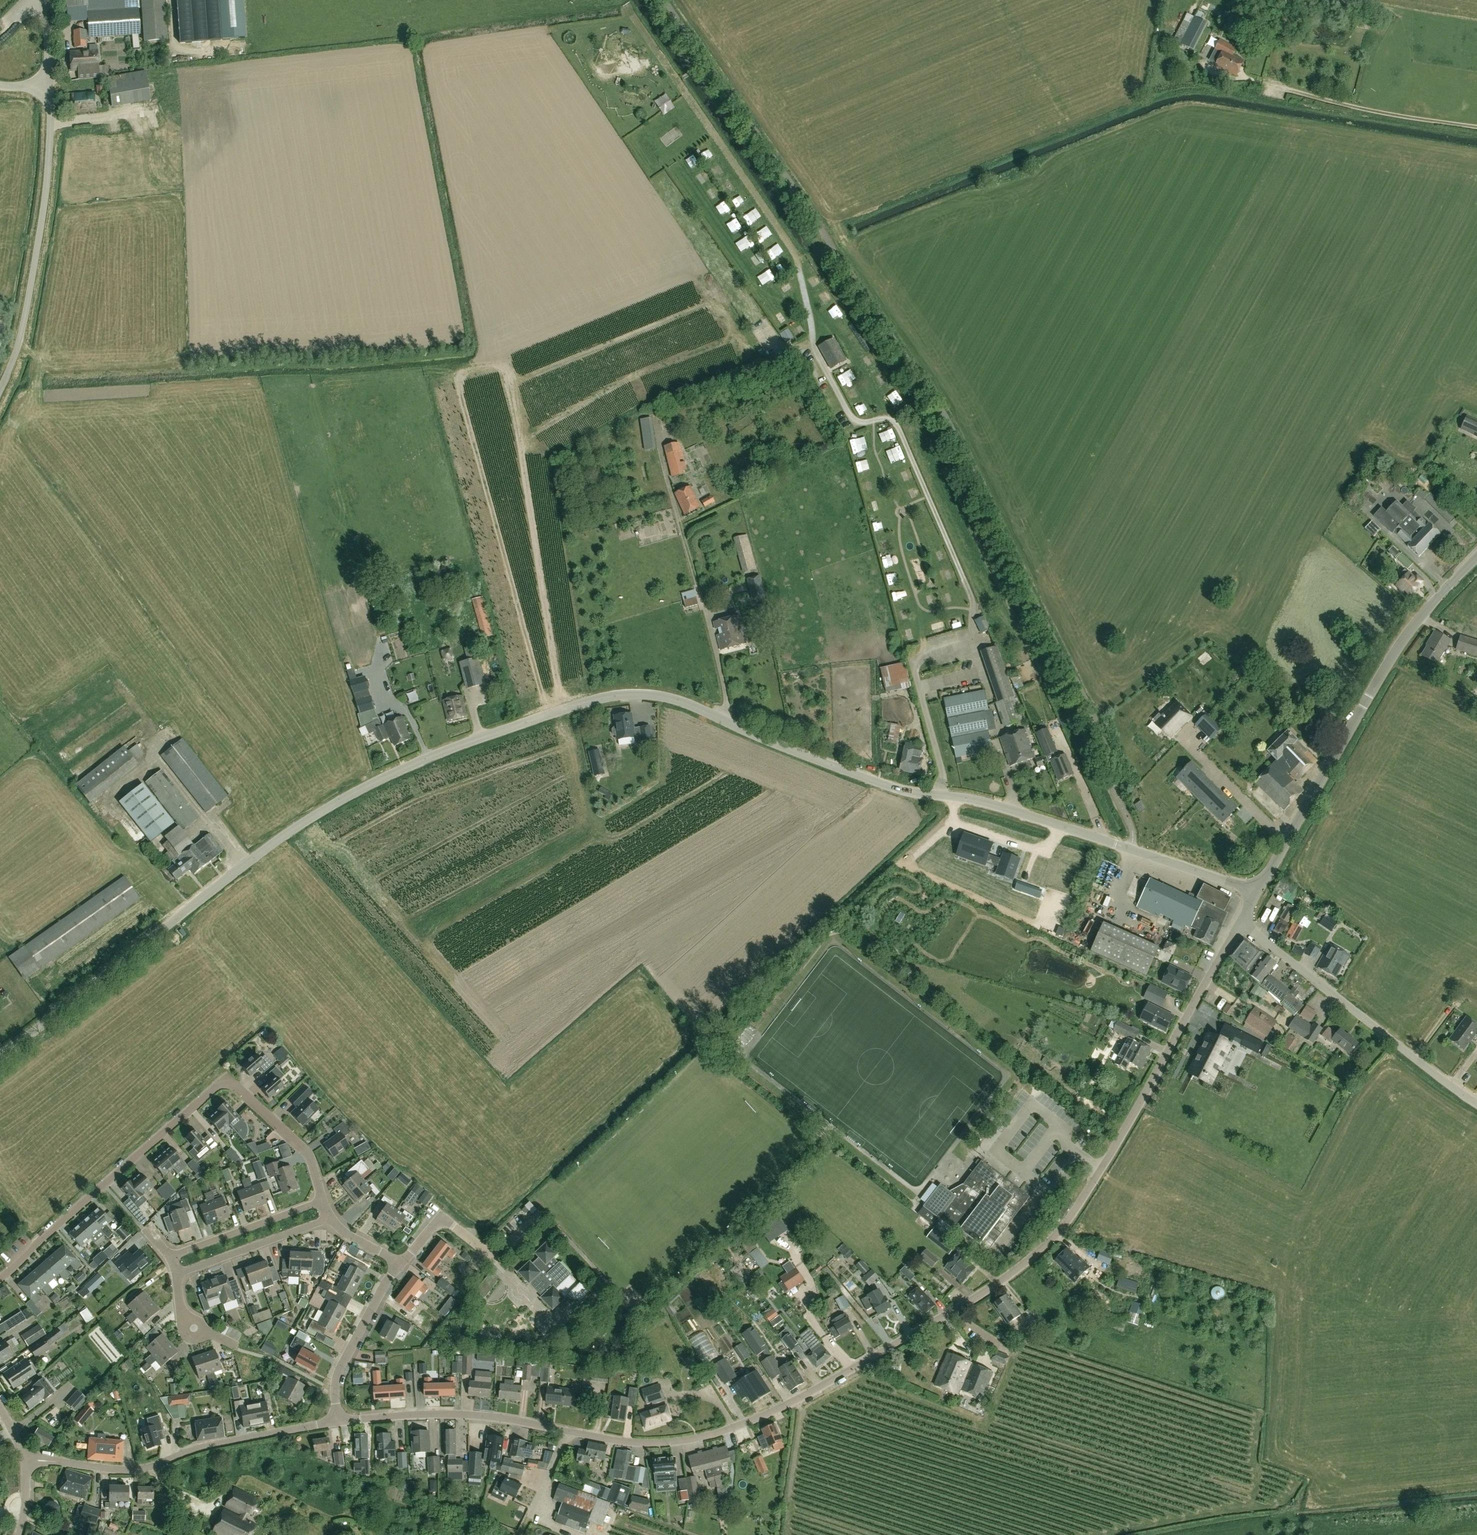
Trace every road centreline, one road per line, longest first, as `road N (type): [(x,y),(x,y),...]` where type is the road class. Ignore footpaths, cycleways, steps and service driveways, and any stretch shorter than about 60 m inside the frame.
road 1 (residential): [(0,1057),(304,822),(446,751),(601,698),(668,698),(894,788),(976,801),(1130,850)]
road 2 (residential): [(1244,922),(1092,1186),(1042,1249),(954,1311),(782,1409),(671,1443),(625,1443),(453,1414),(338,1423)]
road 3 (tertiary): [(1257,891),(1398,645),(1476,556)]
road 4 (track): [(809,310),(814,349),(849,415),(890,419),(903,436),(972,600),(971,643)]
road 5 (residential): [(0,1274),(223,1082),(294,1139)]
road 6 (unclassified): [(0,392),(36,255),(51,114),(50,87),(0,84)]
road 7 (residential): [(24,1458),(148,1469),(227,1441),(338,1423)]
road 8 (tertiary): [(1476,1104),(1244,922)]
road 9 (track): [(809,310),(757,289),(665,153),(704,121)]
road 10 (track): [(704,121),(794,252),(809,310)]
road 11 (residential): [(398,1265),(441,1221),(494,1260),(539,1215)]
road 12 (residential): [(338,1423),(337,1372),(398,1265)]
road 13 (residential): [(175,1274),(331,1218)]
road 14 (residential): [(171,1258),(323,1201)]
road 15 (track): [(704,121),(627,8)]
road 16 (track): [(809,310),(838,335),(887,419)]
road 17 (unclassified): [(1130,850),(1257,891)]

